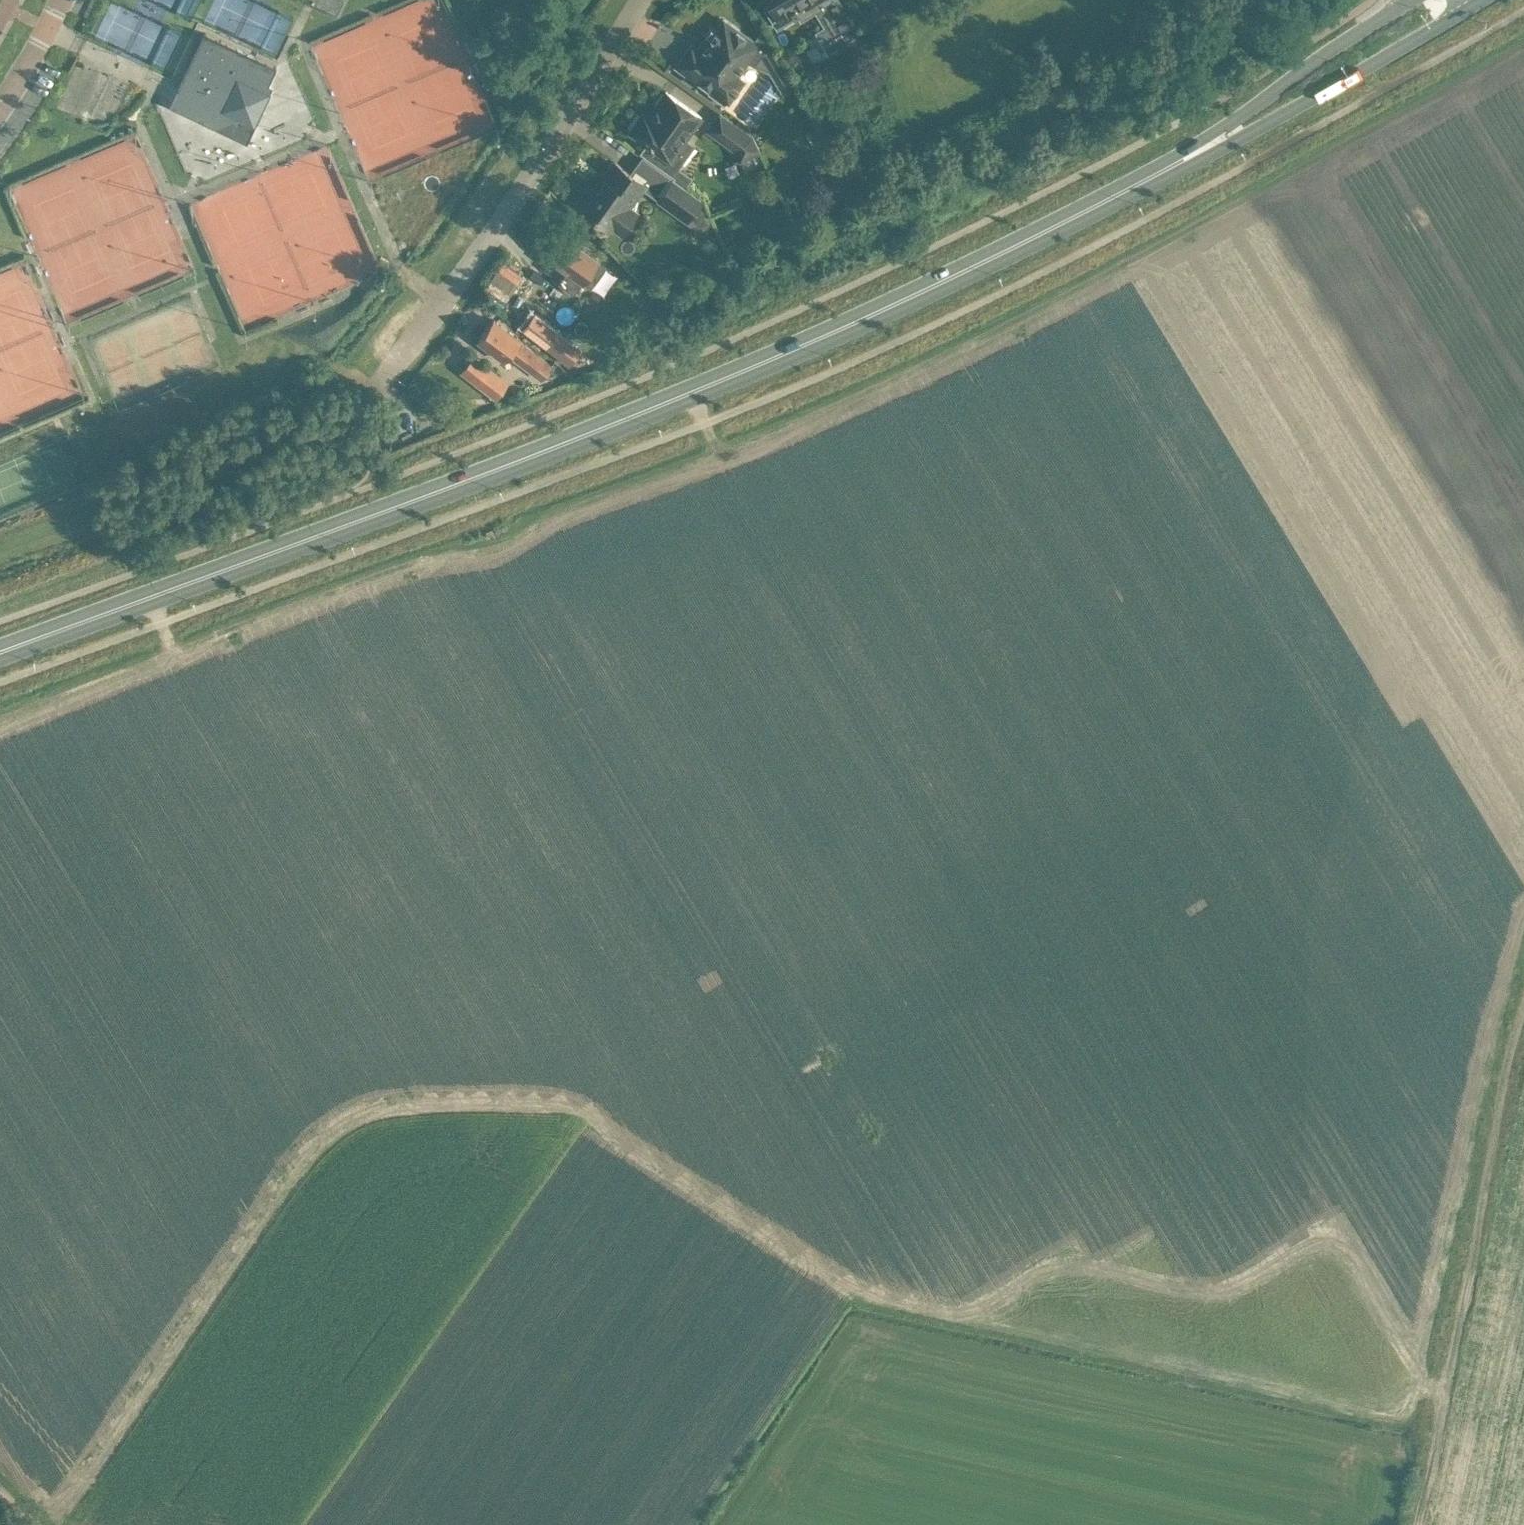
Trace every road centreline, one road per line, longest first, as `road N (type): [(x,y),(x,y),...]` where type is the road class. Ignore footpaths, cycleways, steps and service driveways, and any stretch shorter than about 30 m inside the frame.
road 1 (secondary): [(0,650),(676,397),(1019,244),(1205,148)]
road 2 (track): [(1418,1524),(1523,1024)]
road 3 (residential): [(367,378),(629,0)]
road 4 (secondary): [(1205,148),(1263,125),(1476,0)]
road 5 (secondary): [(1409,0),(1315,60),(1205,148)]

